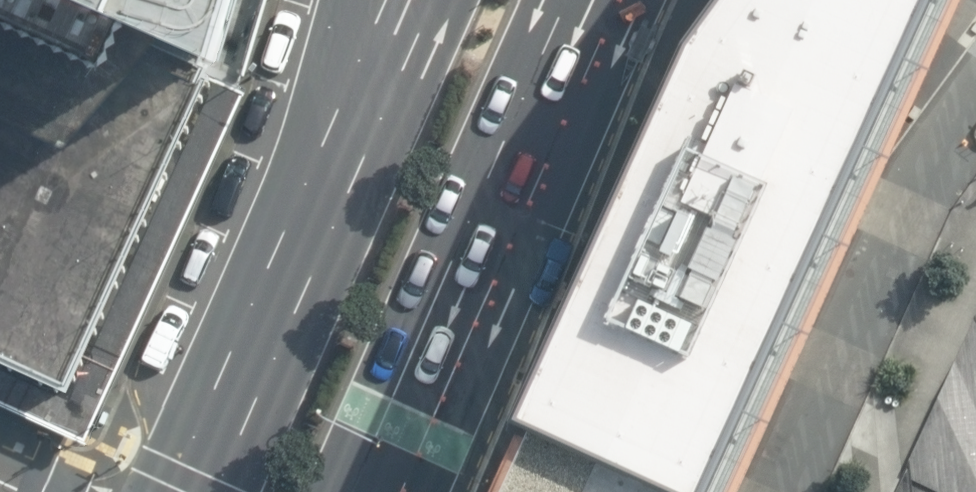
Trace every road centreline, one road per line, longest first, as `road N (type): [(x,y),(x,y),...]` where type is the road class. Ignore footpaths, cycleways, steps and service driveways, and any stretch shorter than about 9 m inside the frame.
road 1 (primary): [(582,0),(371,491)]
road 2 (primary): [(187,491),(380,0)]
road 3 (residential): [(975,101),(915,193),(778,491)]

